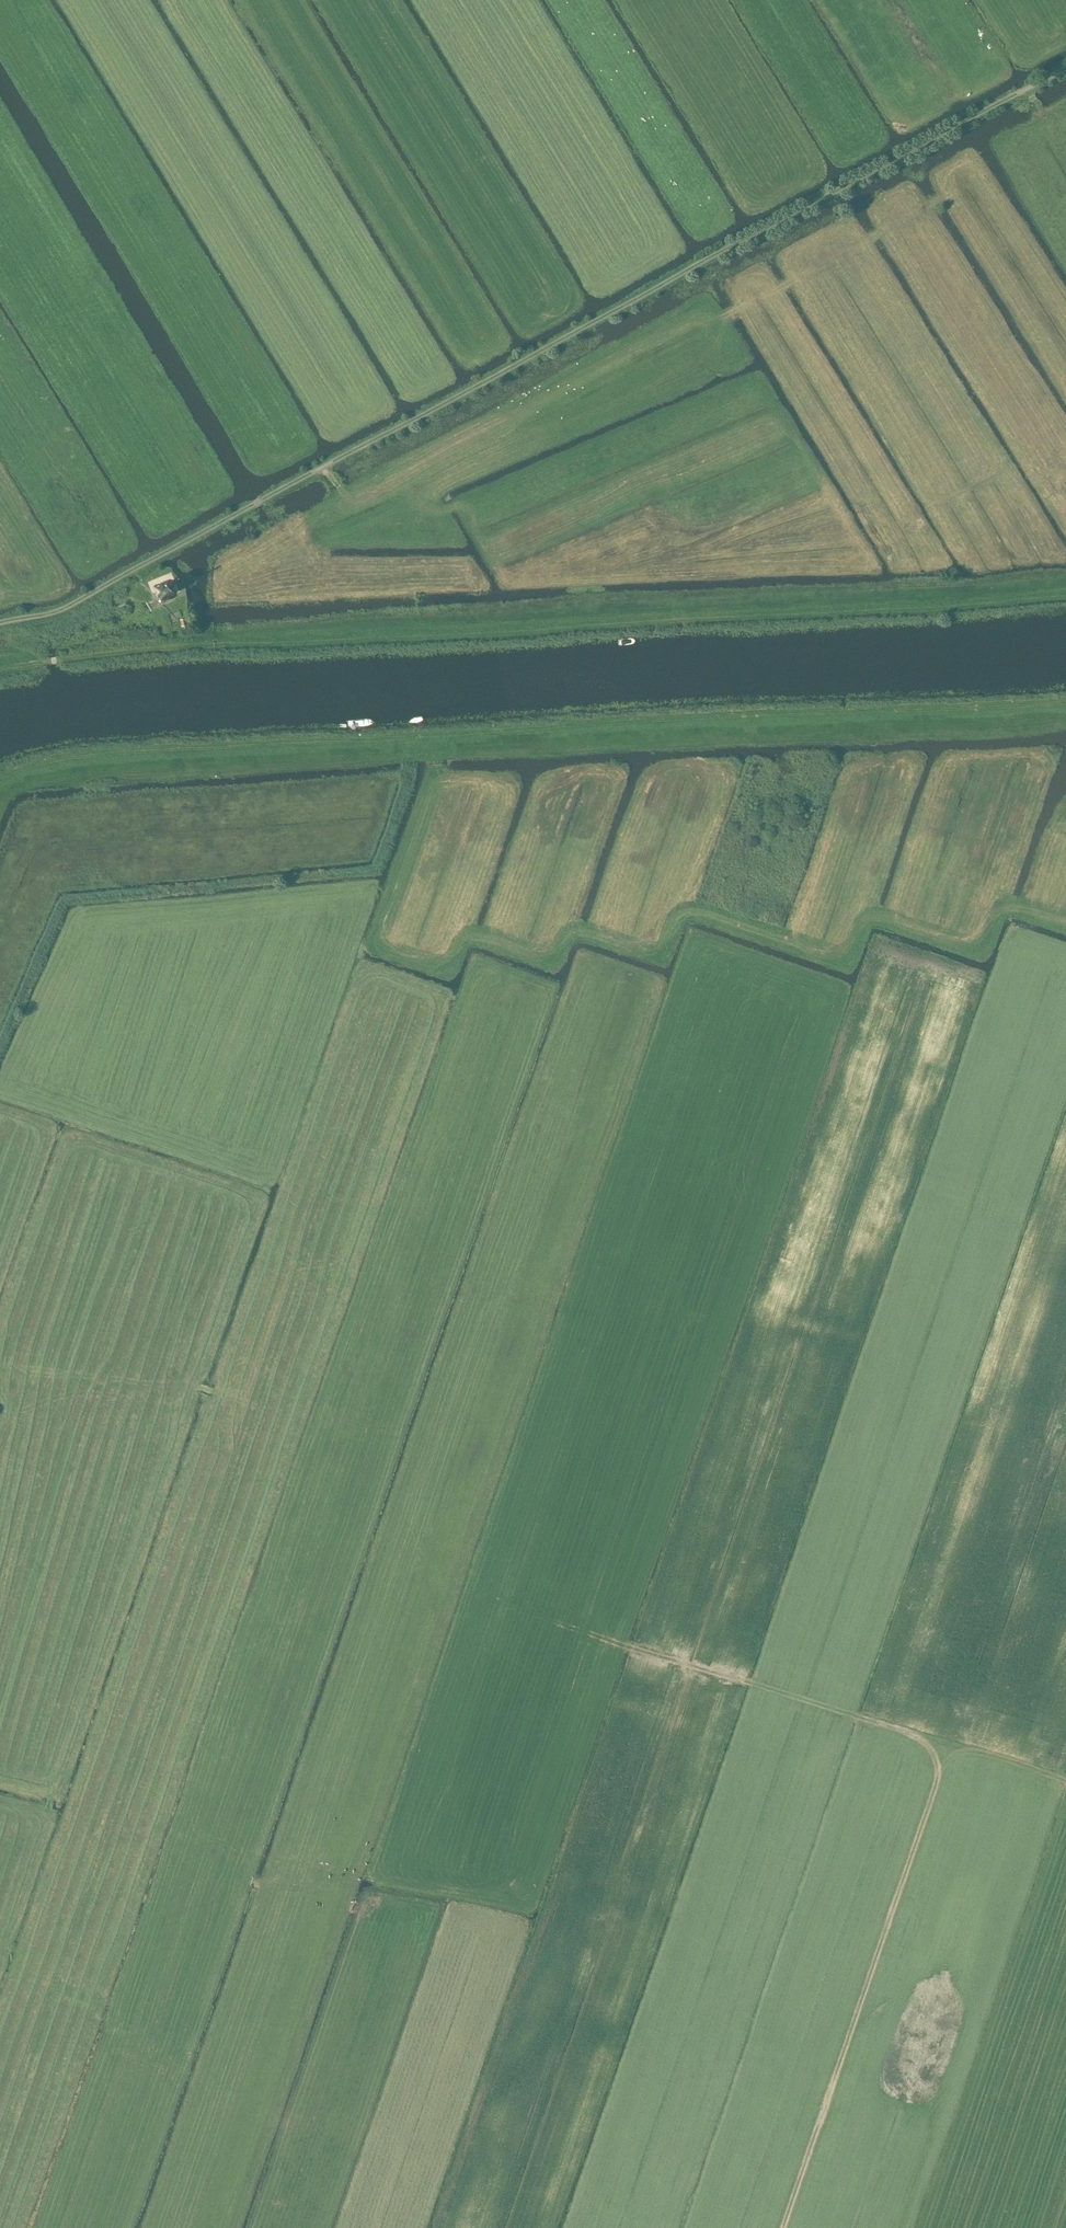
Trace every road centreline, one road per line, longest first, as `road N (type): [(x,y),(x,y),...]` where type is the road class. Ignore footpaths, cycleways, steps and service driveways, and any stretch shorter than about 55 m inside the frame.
road 1 (track): [(0,668),(214,646)]
road 2 (track): [(170,1389),(0,1363)]

